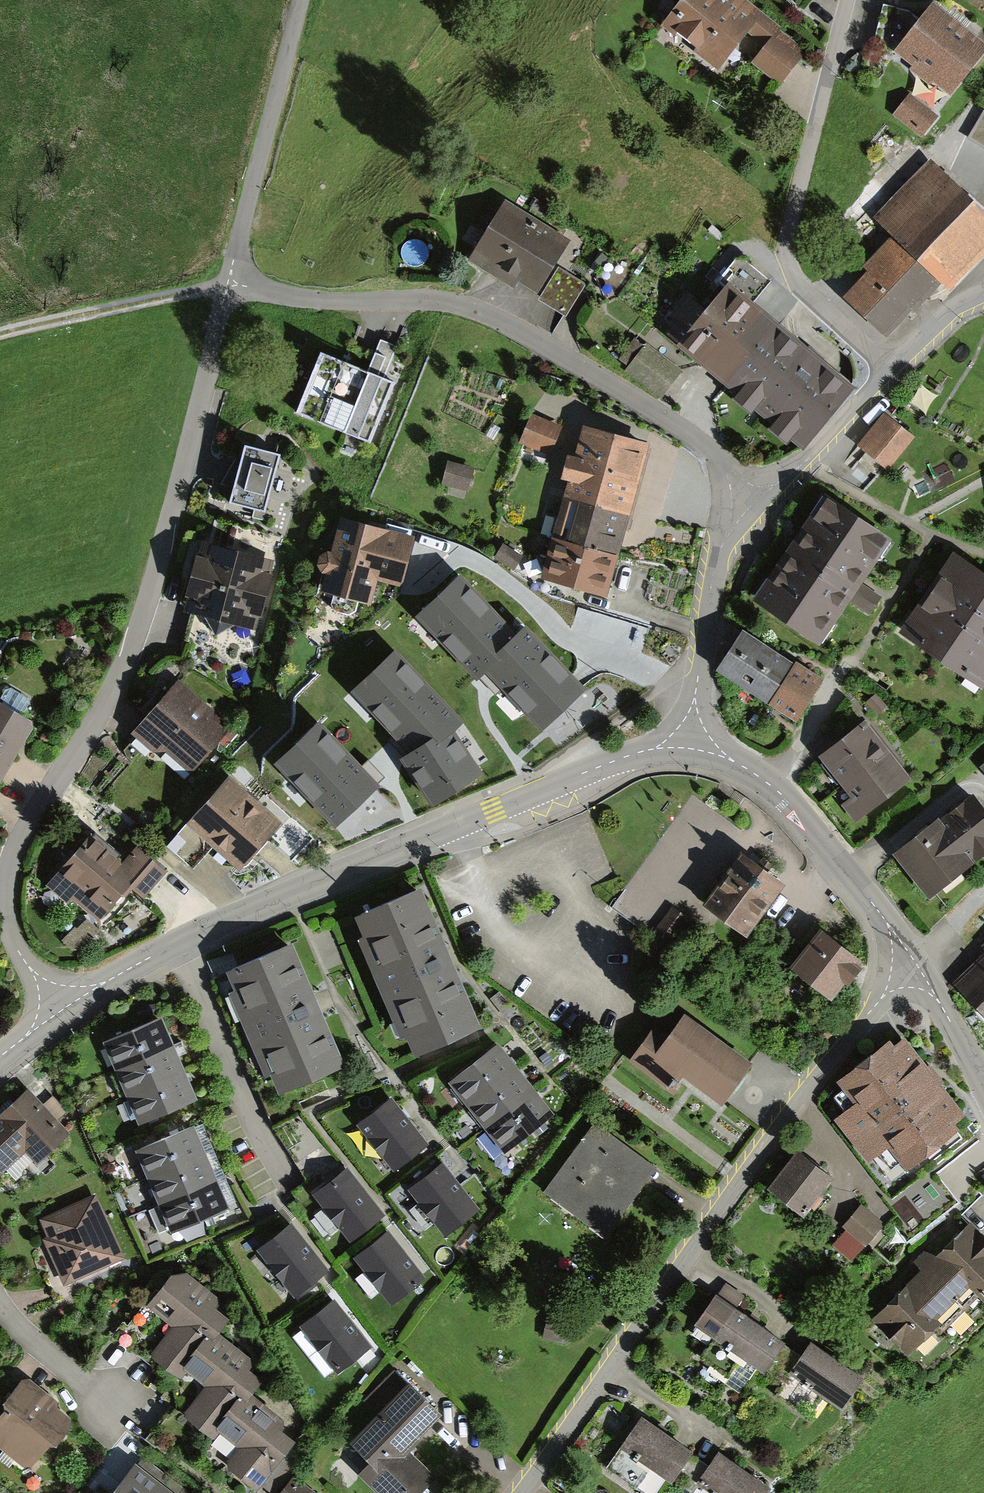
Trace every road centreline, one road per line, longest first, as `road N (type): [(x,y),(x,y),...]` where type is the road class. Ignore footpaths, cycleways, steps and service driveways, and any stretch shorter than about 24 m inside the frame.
road 1 (residential): [(228,288),(134,639),(16,848),(6,884),(6,919),(20,953),(61,1010)]
road 2 (tertiary): [(689,741),(607,763),(282,895),(178,941),(61,1010)]
road 3 (residential): [(518,1492),(819,1072),(915,961)]
road 4 (residential): [(228,288),(360,305),(450,303),(578,362),(658,412),(709,449),(745,496)]
road 5 (residential): [(897,365),(795,284),(790,240),(848,0)]
road 6 (tertiary): [(915,961),(792,806),(743,766),(689,741)]
road 7 (unclassified): [(301,0),(228,288)]
road 8 (residential): [(689,741),(710,591),(745,496)]
road 9 (track): [(228,288),(129,302),(0,336)]
road 10 (residential): [(745,496),(775,484),(818,450),(897,365)]
road 11 (residential): [(0,1298),(25,1337),(109,1401)]
road 12 (tertiary): [(983,1085),(915,961)]

